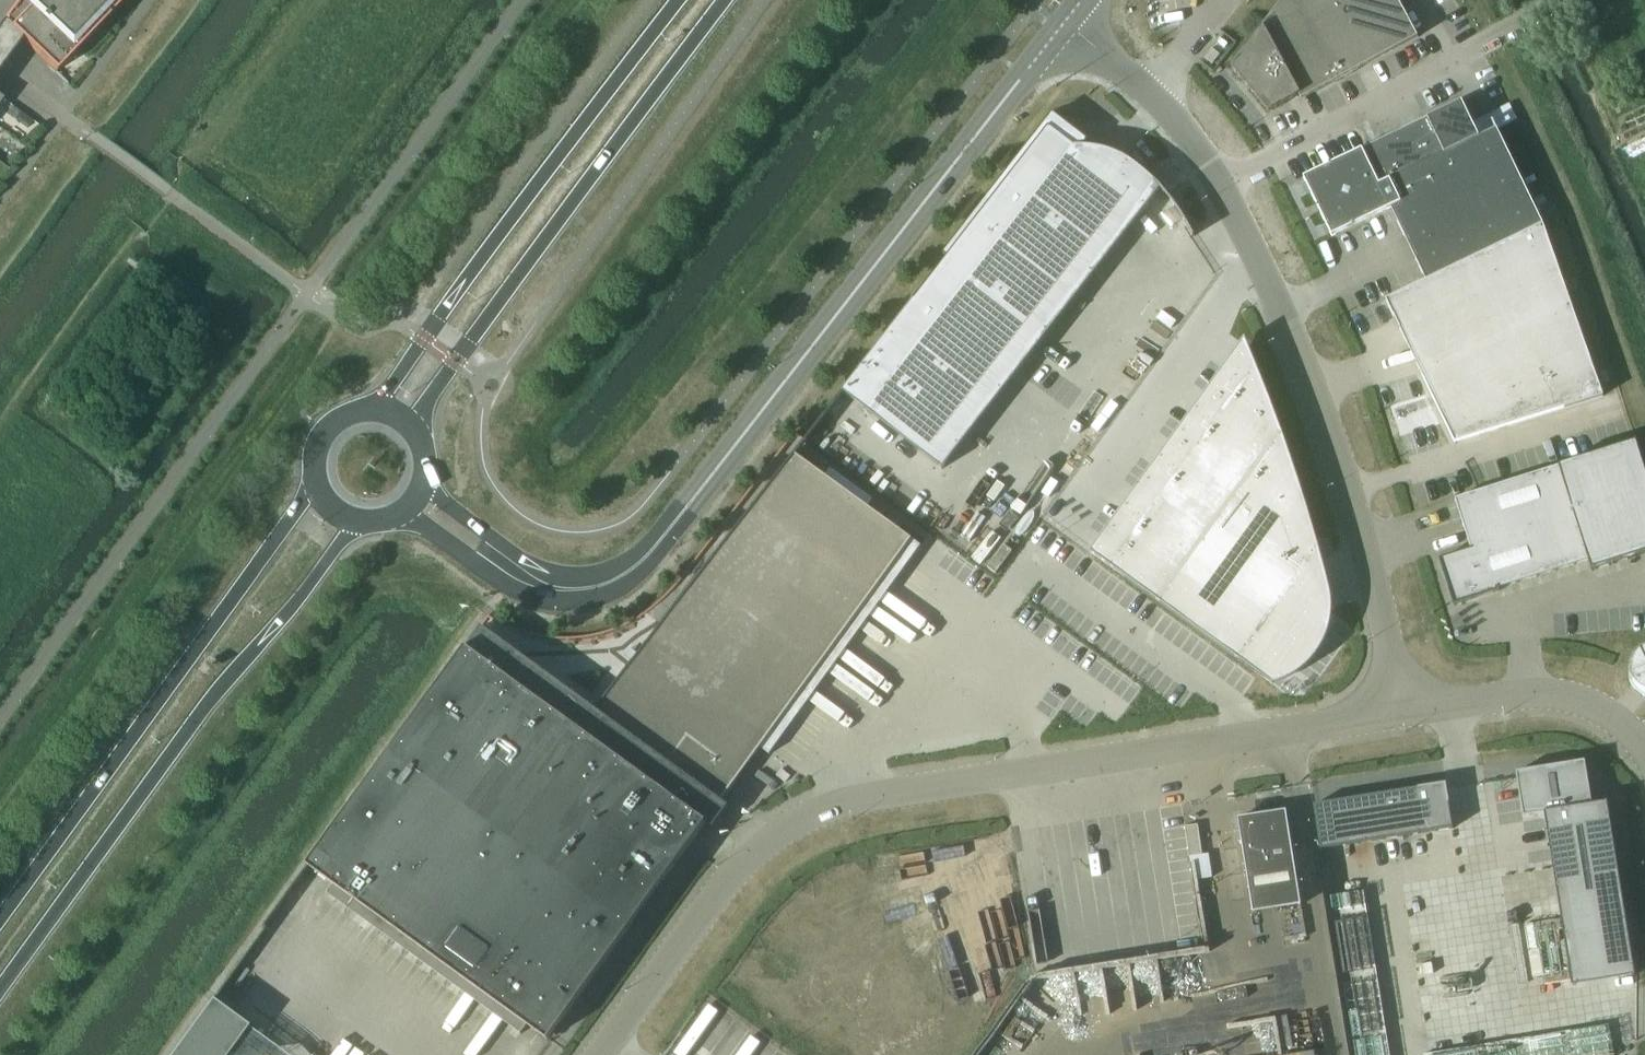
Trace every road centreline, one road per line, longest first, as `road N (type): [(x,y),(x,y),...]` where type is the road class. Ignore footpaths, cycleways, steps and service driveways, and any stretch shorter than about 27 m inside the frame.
road 1 (unclassified): [(599,1054),(724,884),(757,850),(836,806),(1397,713)]
road 2 (tertiary): [(1062,26),(639,563),(585,589),(558,587)]
road 3 (secondary): [(0,993),(220,687),(355,522)]
road 4 (unclassified): [(1397,713),(1345,479),(1221,185)]
road 5 (secondary): [(317,485),(0,919)]
road 6 (secondary): [(412,428),(722,0)]
road 7 (secondary): [(676,0),(373,411)]
road 8 (unclassified): [(1221,185),(1564,0)]
road 9 (unclassified): [(1644,749),(1617,720),(1567,696),(1527,694),(1397,713)]
road 10 (unclassified): [(1221,185),(1153,95),(1062,26)]
road 11 (tertiary): [(406,513),(495,576),(558,587)]
road 12 (tertiary): [(558,587),(424,488)]

